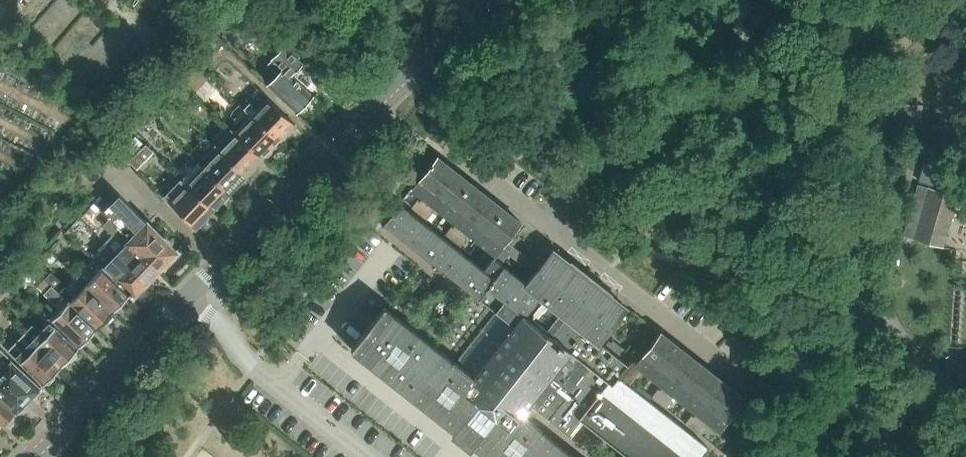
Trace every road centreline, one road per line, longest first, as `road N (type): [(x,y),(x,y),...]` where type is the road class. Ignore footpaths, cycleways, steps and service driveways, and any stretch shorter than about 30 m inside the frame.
road 1 (tertiary): [(38,456),(187,295),(484,0)]

